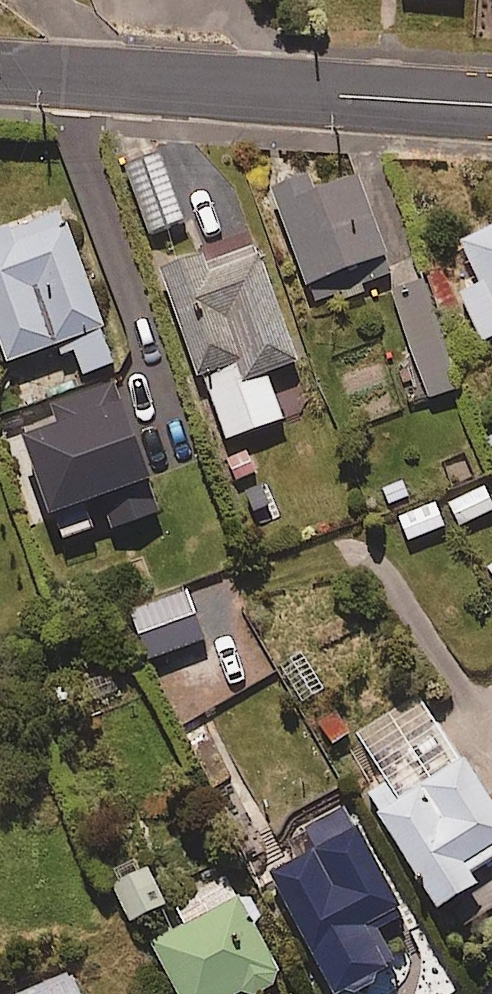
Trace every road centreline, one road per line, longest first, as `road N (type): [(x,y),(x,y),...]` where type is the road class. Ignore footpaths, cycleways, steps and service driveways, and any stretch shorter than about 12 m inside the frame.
road 1 (residential): [(0,71),(491,102)]

